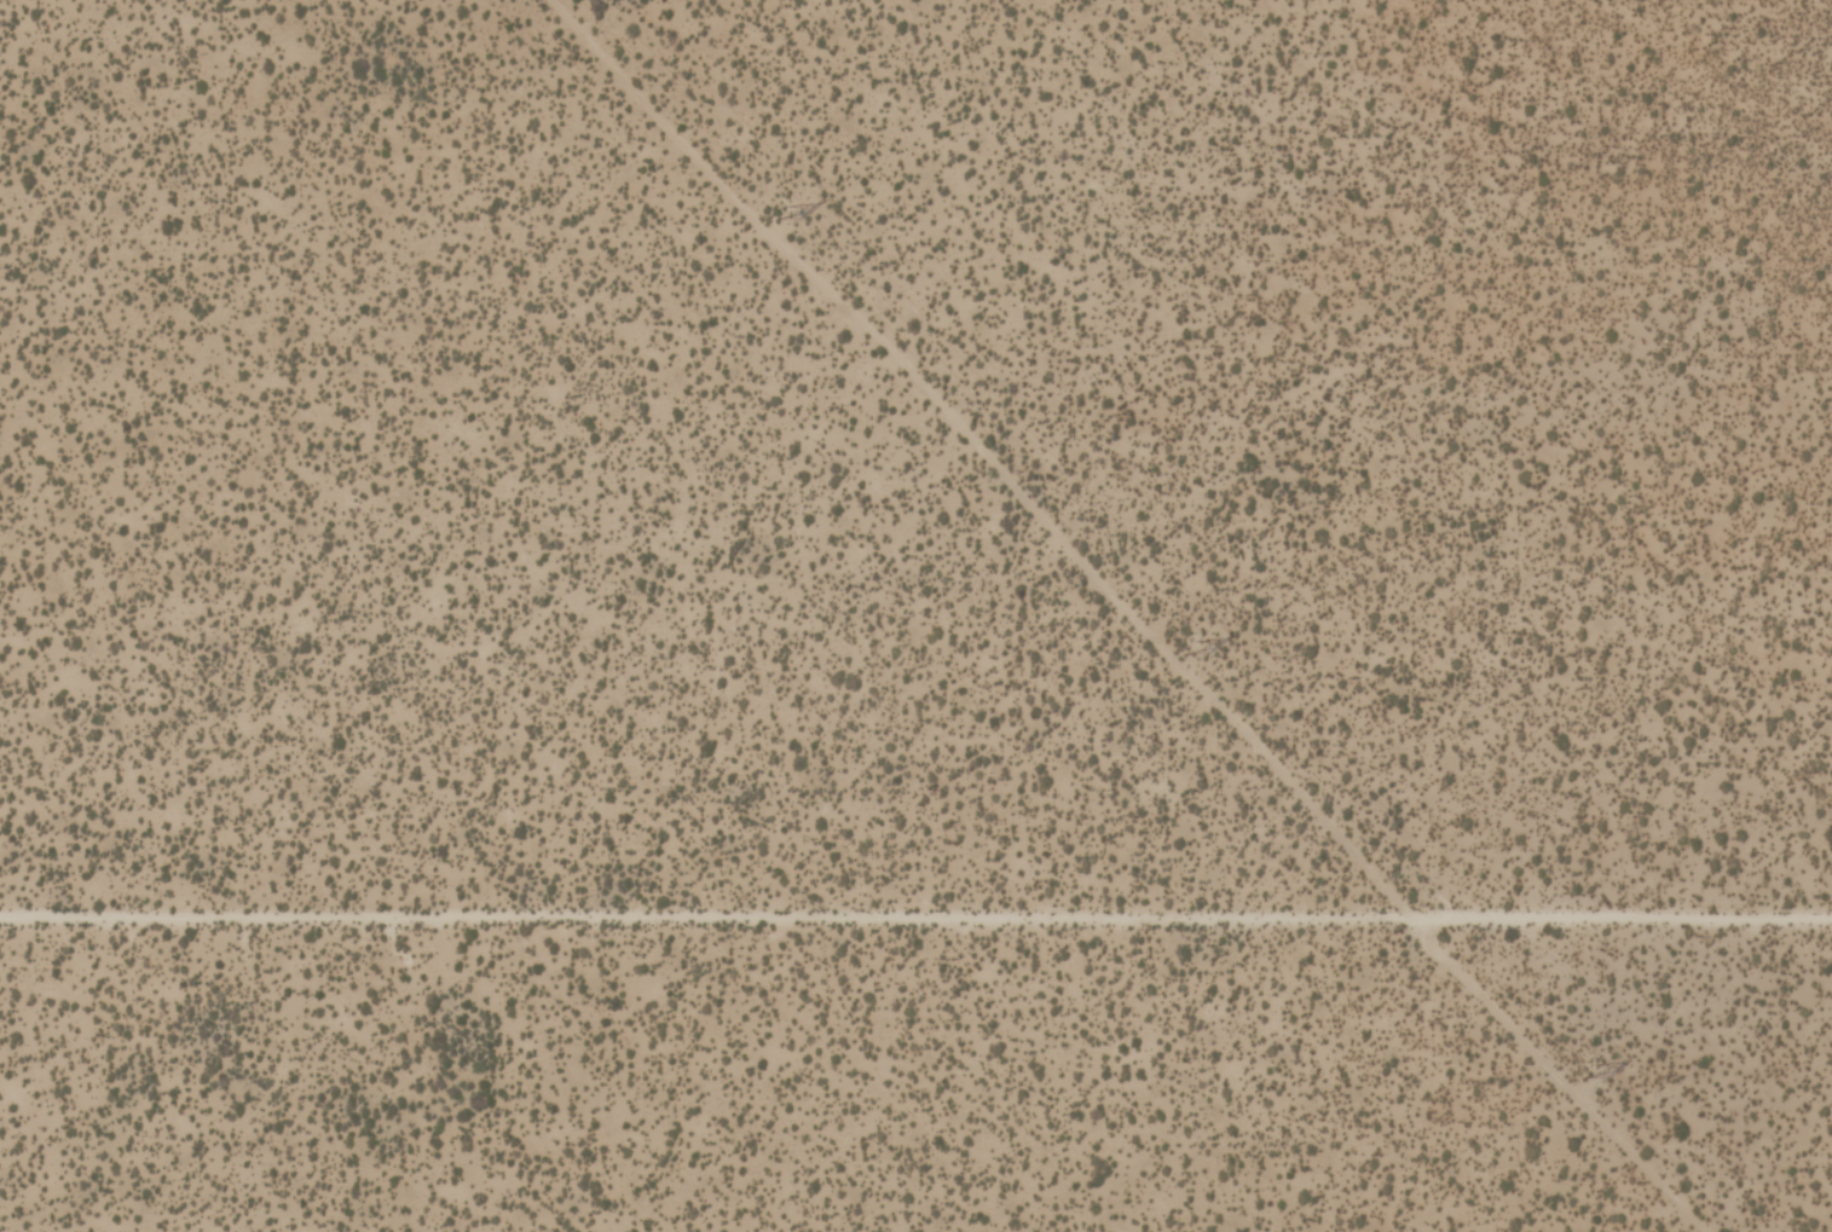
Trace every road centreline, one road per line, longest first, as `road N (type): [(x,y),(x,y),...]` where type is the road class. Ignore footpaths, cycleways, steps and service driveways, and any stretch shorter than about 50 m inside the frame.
road 1 (track): [(0,913),(1831,892)]
road 2 (track): [(1699,1231),(545,0)]

